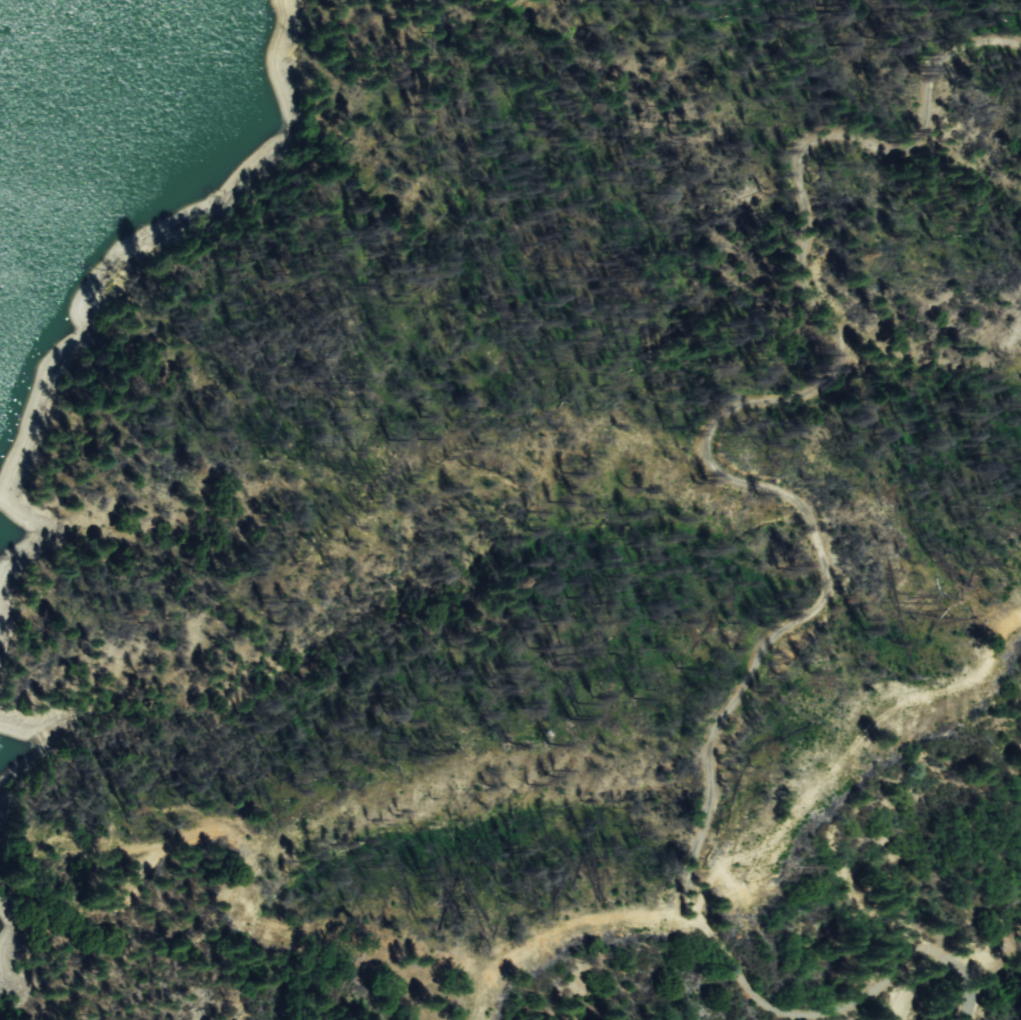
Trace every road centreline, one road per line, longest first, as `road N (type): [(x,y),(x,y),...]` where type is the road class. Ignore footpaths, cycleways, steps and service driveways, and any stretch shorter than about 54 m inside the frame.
road 1 (residential): [(939,970),(823,1016),(792,1019),(760,1001),(716,936),(700,862),(718,749),(767,651),(823,593),(825,565),(807,508),(720,473),(707,445),(736,406),(821,386),(842,354),(841,326),(816,274),(806,171),(813,150),(840,141),(910,142),(923,124),(917,76),(926,61),(971,40),(1020,34)]
road 2 (residential): [(969,1019),(975,990),(965,975),(945,969),(900,1019)]

